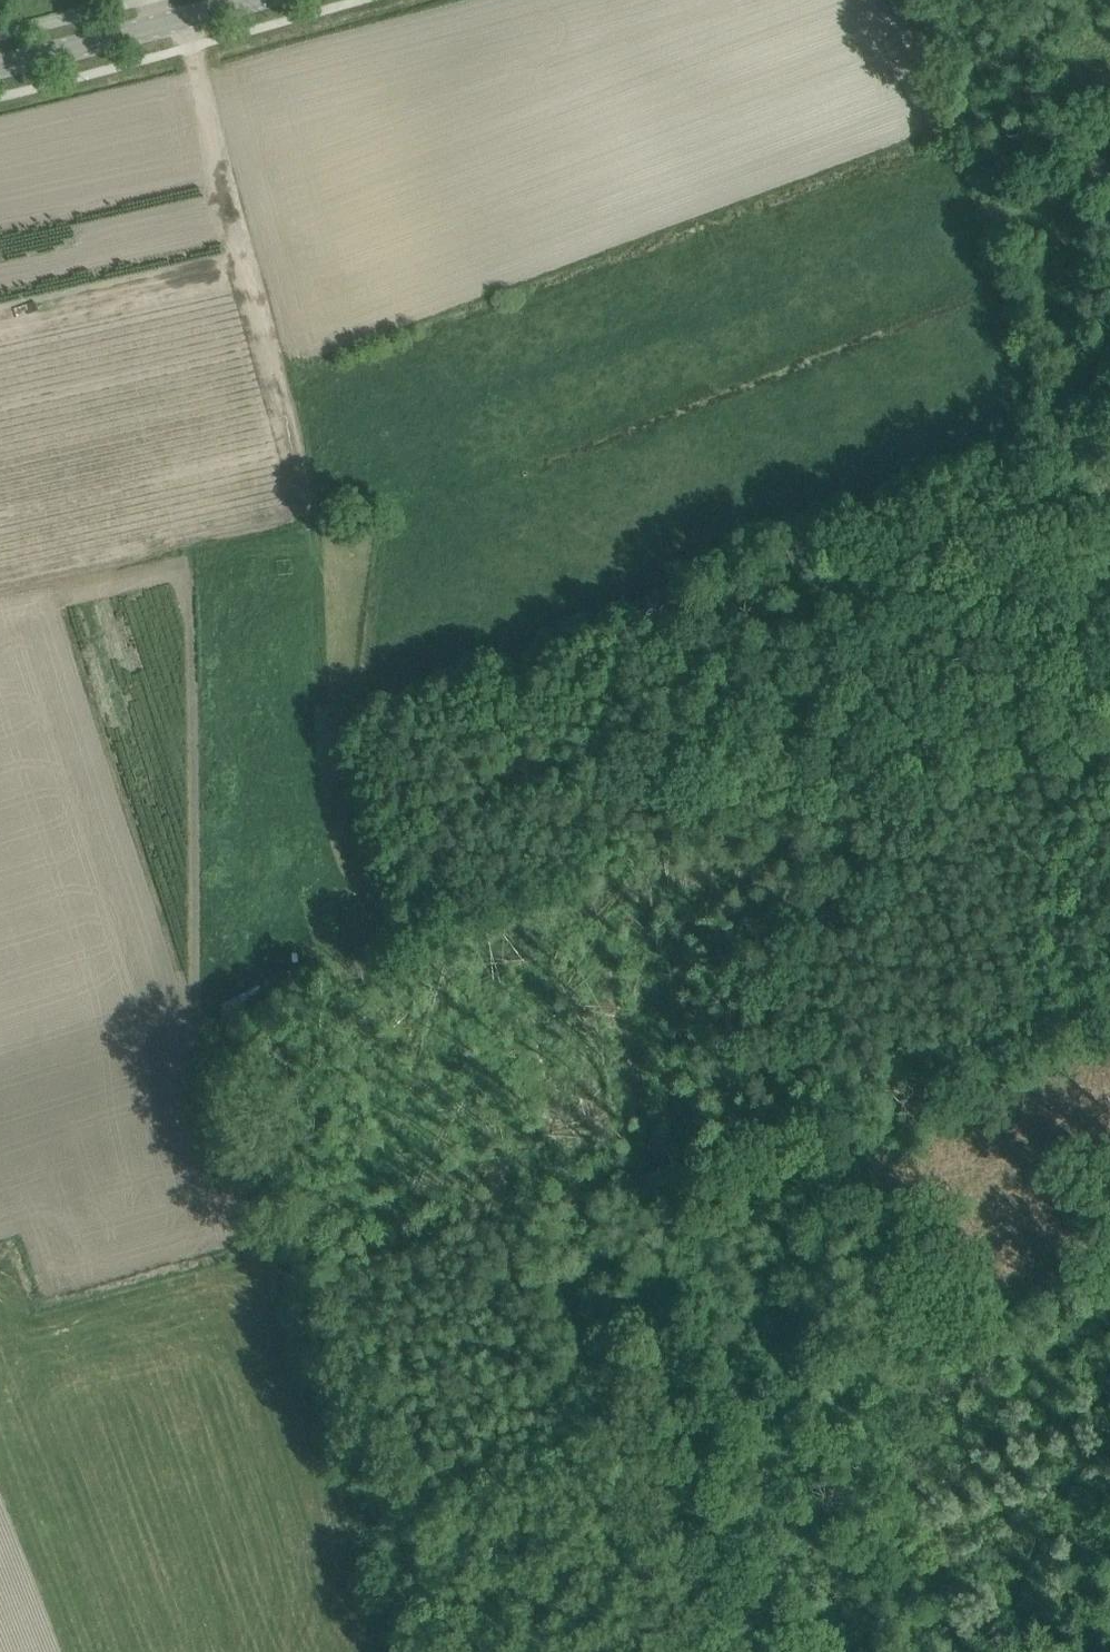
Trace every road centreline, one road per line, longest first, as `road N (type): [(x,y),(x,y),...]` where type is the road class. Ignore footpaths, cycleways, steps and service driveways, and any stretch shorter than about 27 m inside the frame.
road 1 (tertiary): [(0,63),(249,0)]

